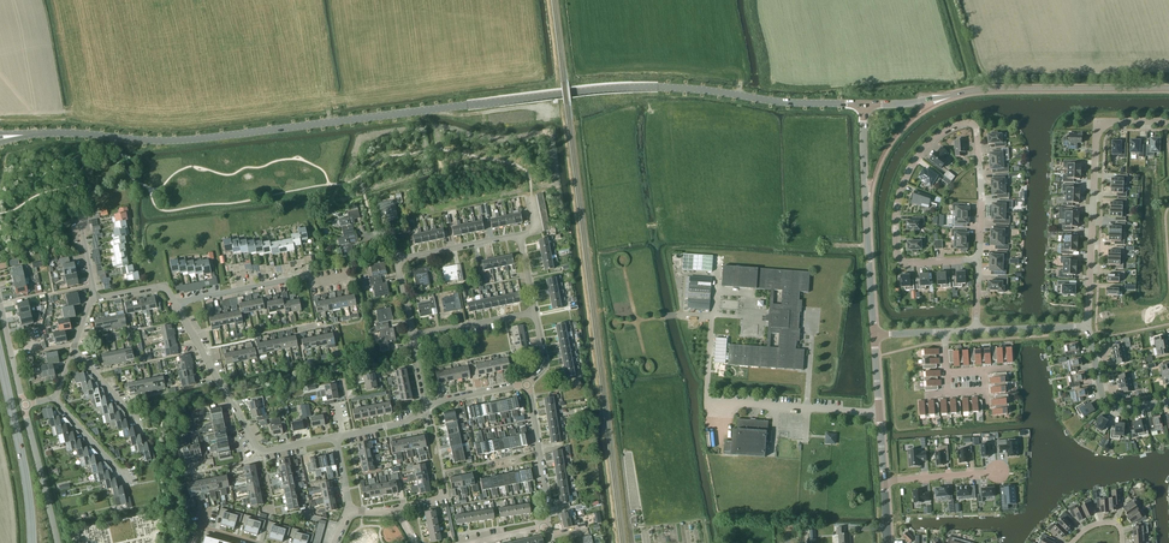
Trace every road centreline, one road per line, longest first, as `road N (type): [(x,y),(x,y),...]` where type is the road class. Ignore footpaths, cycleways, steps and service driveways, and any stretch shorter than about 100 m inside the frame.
road 1 (secondary): [(606,88),(191,140),(43,133)]
road 2 (residential): [(977,261),(977,132),(965,123),(925,147),(901,187),(896,254),(908,265)]
road 3 (residential): [(1168,123),(1108,123),(1097,131),(1087,327)]
road 4 (tertiary): [(875,336),(864,104)]
road 5 (secondary): [(606,88),(834,104)]
road 6 (secondary): [(947,97),(980,90),(1168,88)]
road 7 (primary): [(30,542),(0,358)]
road 8 (residential): [(175,304),(305,277),(316,284),(346,279)]
road 9 (residential): [(256,447),(175,304)]
road 10 (tertiary): [(884,480),(875,336)]
road 11 (residential): [(543,528),(526,385)]
road 12 (unclassified): [(1087,327),(1108,405),(1168,400)]
road 13 (unclassified): [(58,542),(23,406)]
road 14 (residential): [(397,259),(520,234)]
road 15 (residential): [(412,337),(535,313)]
road 16 (residential): [(884,480),(1005,472)]

